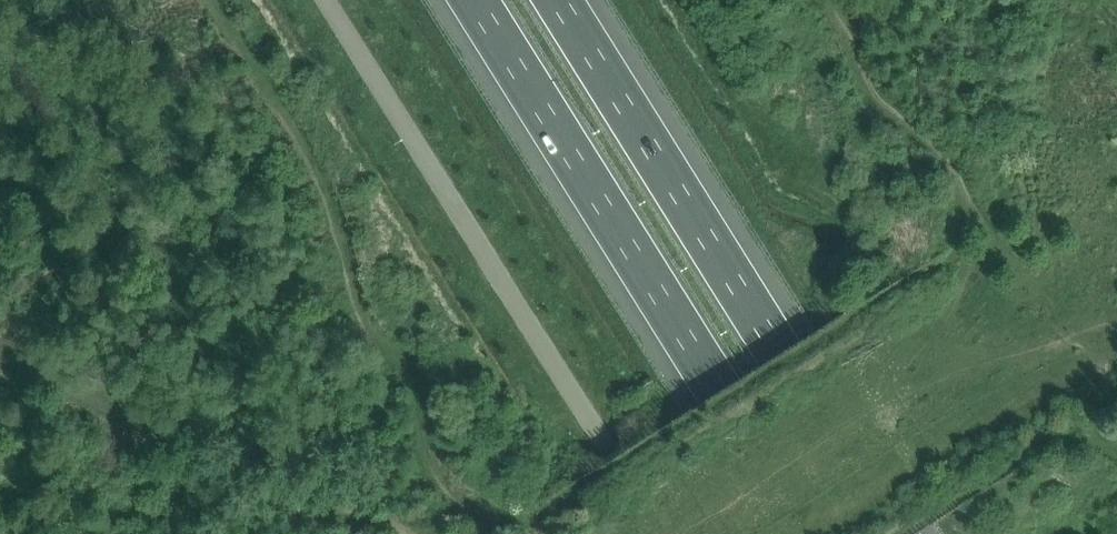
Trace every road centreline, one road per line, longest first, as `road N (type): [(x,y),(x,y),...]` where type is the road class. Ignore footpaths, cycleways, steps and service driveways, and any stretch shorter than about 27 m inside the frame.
road 1 (motorway): [(895,533),(561,0)]
road 2 (motorway): [(475,0),(808,533)]
road 3 (unclassified): [(657,533),(324,0)]

